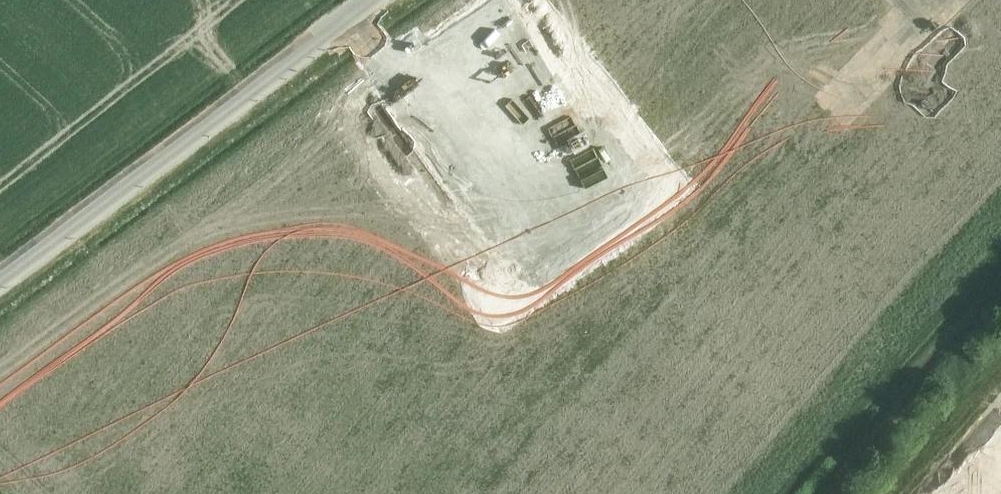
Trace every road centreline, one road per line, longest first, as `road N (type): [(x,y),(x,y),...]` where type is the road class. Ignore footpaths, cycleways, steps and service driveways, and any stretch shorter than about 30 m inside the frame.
road 1 (unclassified): [(0,276),(352,0)]

